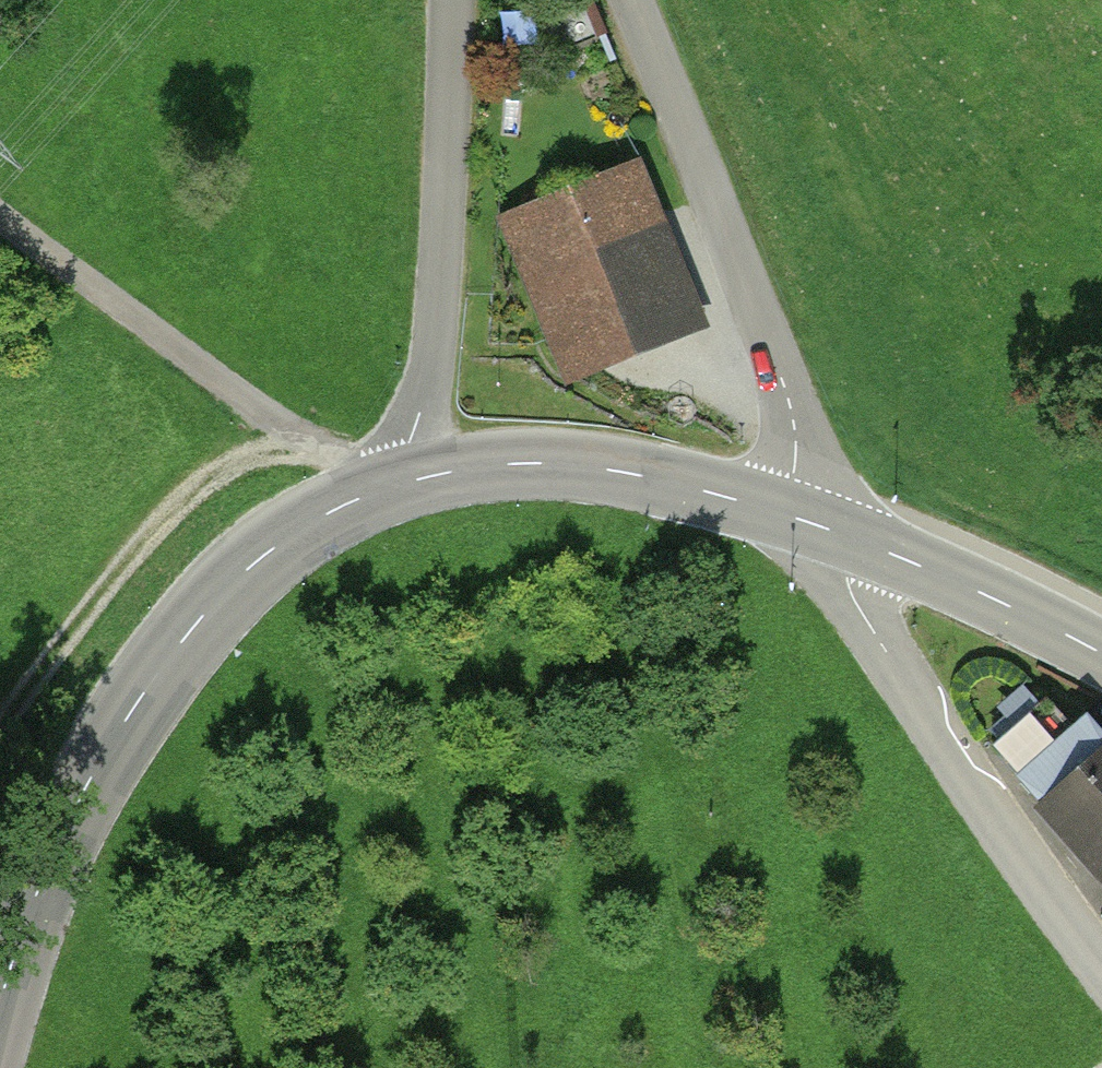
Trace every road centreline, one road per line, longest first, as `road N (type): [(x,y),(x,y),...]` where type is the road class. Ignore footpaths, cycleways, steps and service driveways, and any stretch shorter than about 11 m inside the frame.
road 1 (tertiary): [(0,1013),(36,891),(92,773),(196,623),(265,552),(352,501),(417,477)]
road 2 (unclassified): [(632,0),(766,334),(794,415),(793,478),(820,526)]
road 3 (residential): [(820,526),(853,598),(949,757),(1101,970)]
road 4 (unclassified): [(417,477),(412,437),(451,123),(456,0)]
road 5 (track): [(0,217),(320,446),(352,501)]
road 6 (track): [(320,446),(260,452),(200,484),(75,623),(0,734)]
road 7 (tertiary): [(417,477),(526,462),(616,471),(820,526)]
road 8 (tertiary): [(820,526),(1101,652)]

